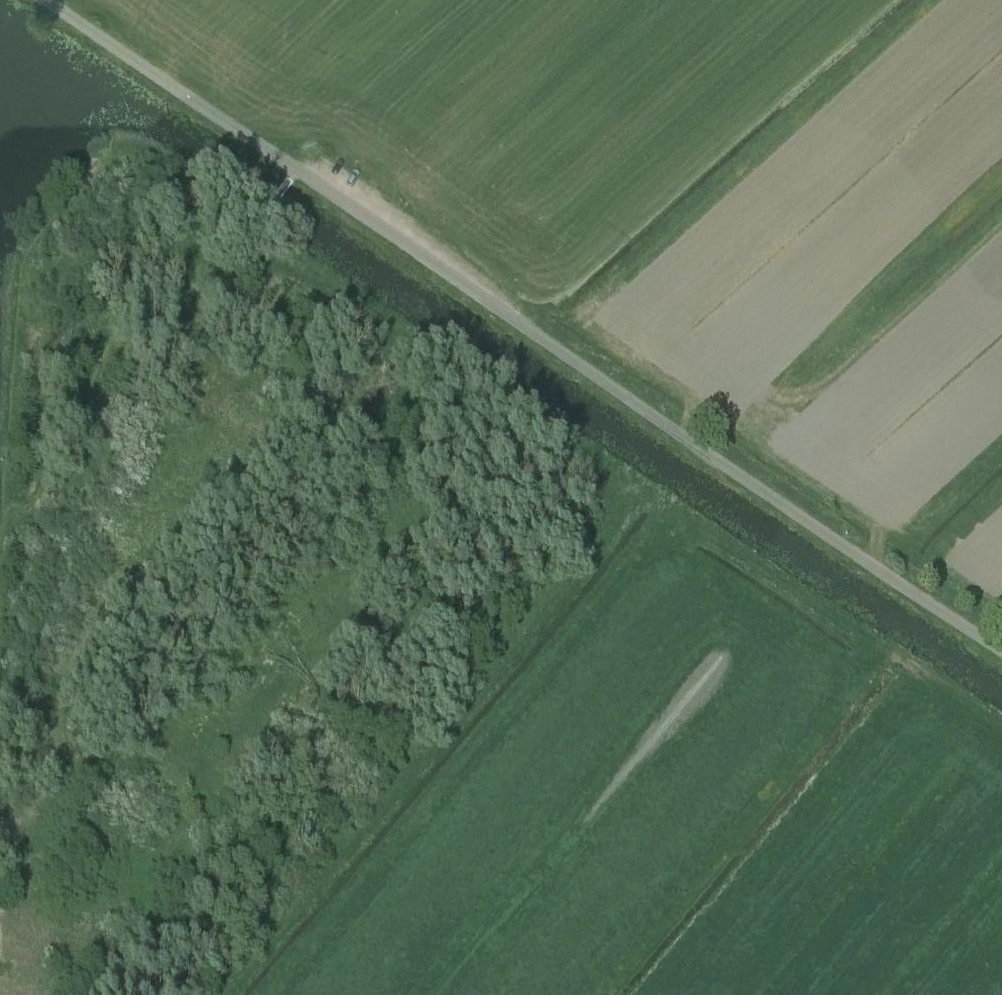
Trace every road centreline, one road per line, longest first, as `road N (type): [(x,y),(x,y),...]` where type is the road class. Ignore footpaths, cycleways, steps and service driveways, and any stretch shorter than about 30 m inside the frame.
road 1 (unclassified): [(1001,649),(47,0)]
road 2 (track): [(233,994),(606,546),(612,518),(589,453),(256,230)]
road 3 (track): [(256,230),(151,159),(124,154),(85,174),(19,276),(0,532)]

